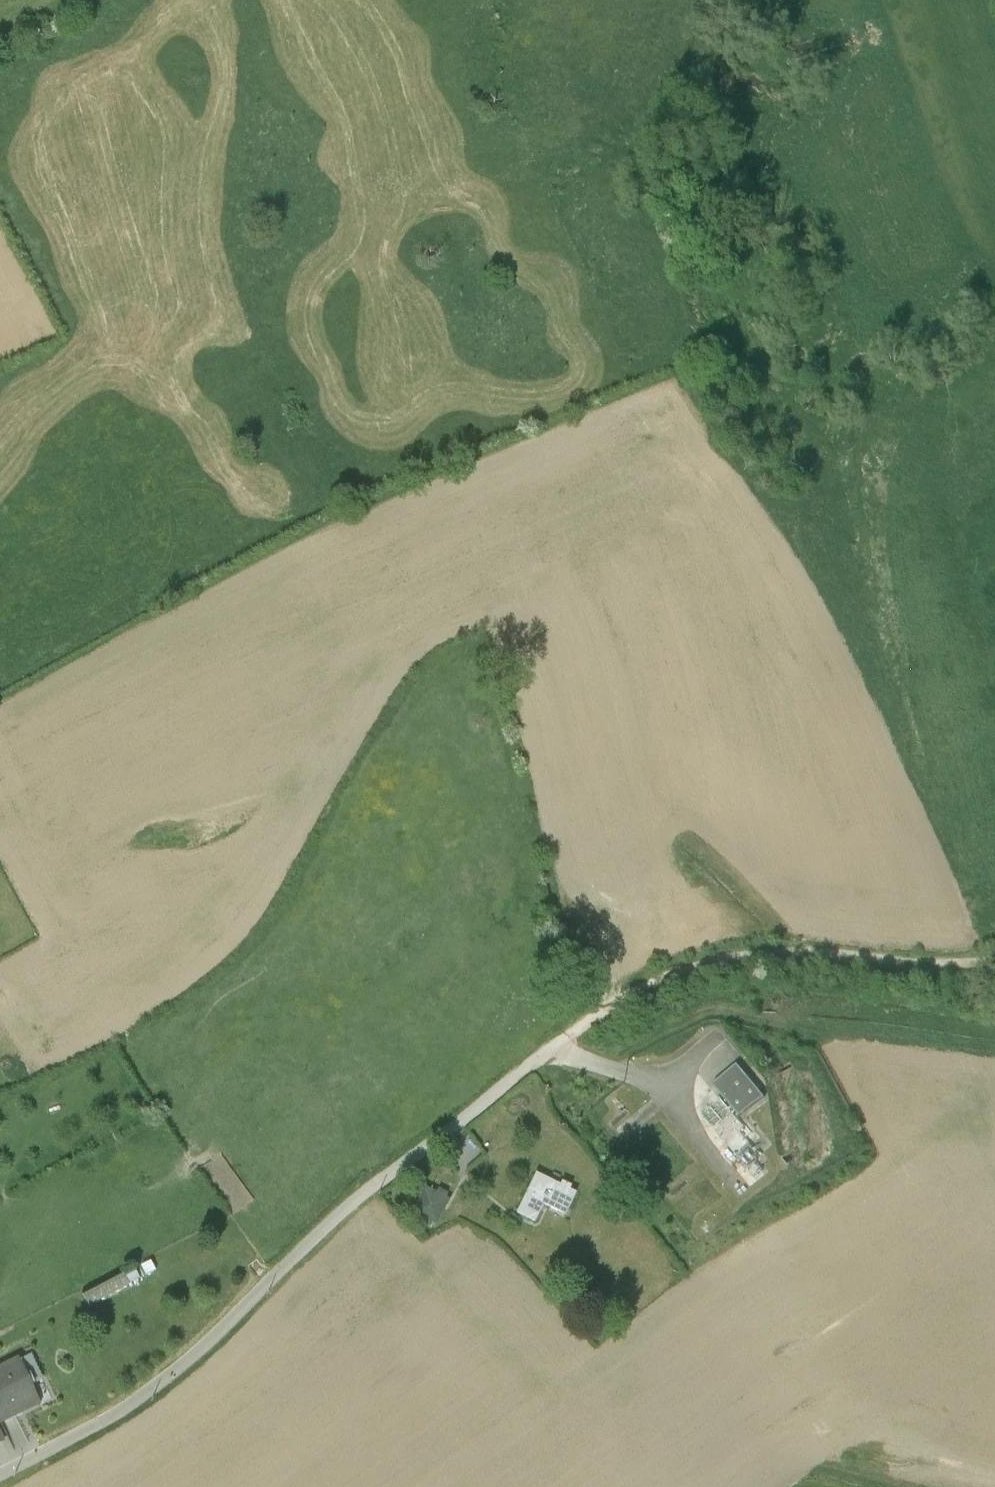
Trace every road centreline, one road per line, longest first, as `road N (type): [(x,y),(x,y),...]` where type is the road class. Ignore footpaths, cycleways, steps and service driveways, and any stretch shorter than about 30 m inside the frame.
road 1 (track): [(102,1422),(220,1332),(342,1209),(617,998),(741,950),(994,949)]

